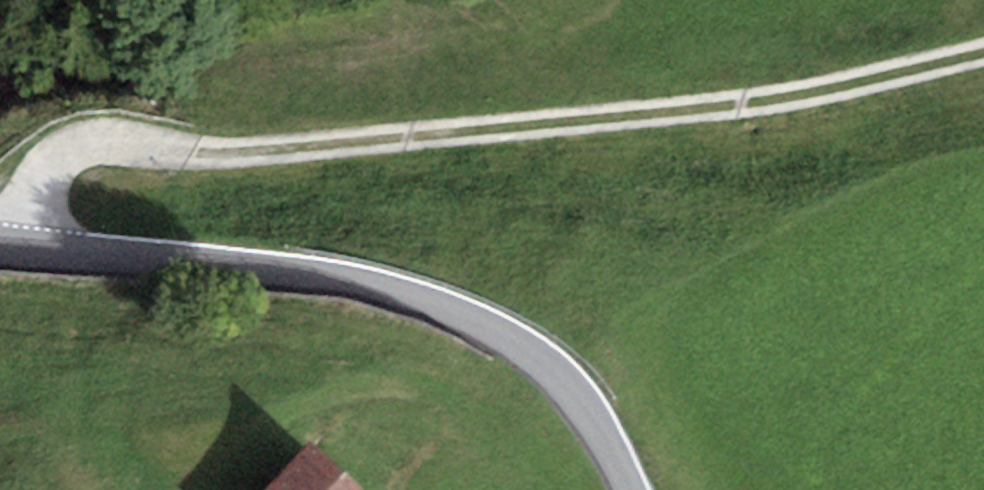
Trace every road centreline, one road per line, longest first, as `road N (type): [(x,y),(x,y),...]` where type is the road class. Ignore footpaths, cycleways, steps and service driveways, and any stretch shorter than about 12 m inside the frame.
road 1 (track): [(983,54),(787,99),(265,151),(99,146),(69,154),(49,174),(22,250)]
road 2 (unclassified): [(0,248),(349,280),(468,317),(573,387),(633,489)]

